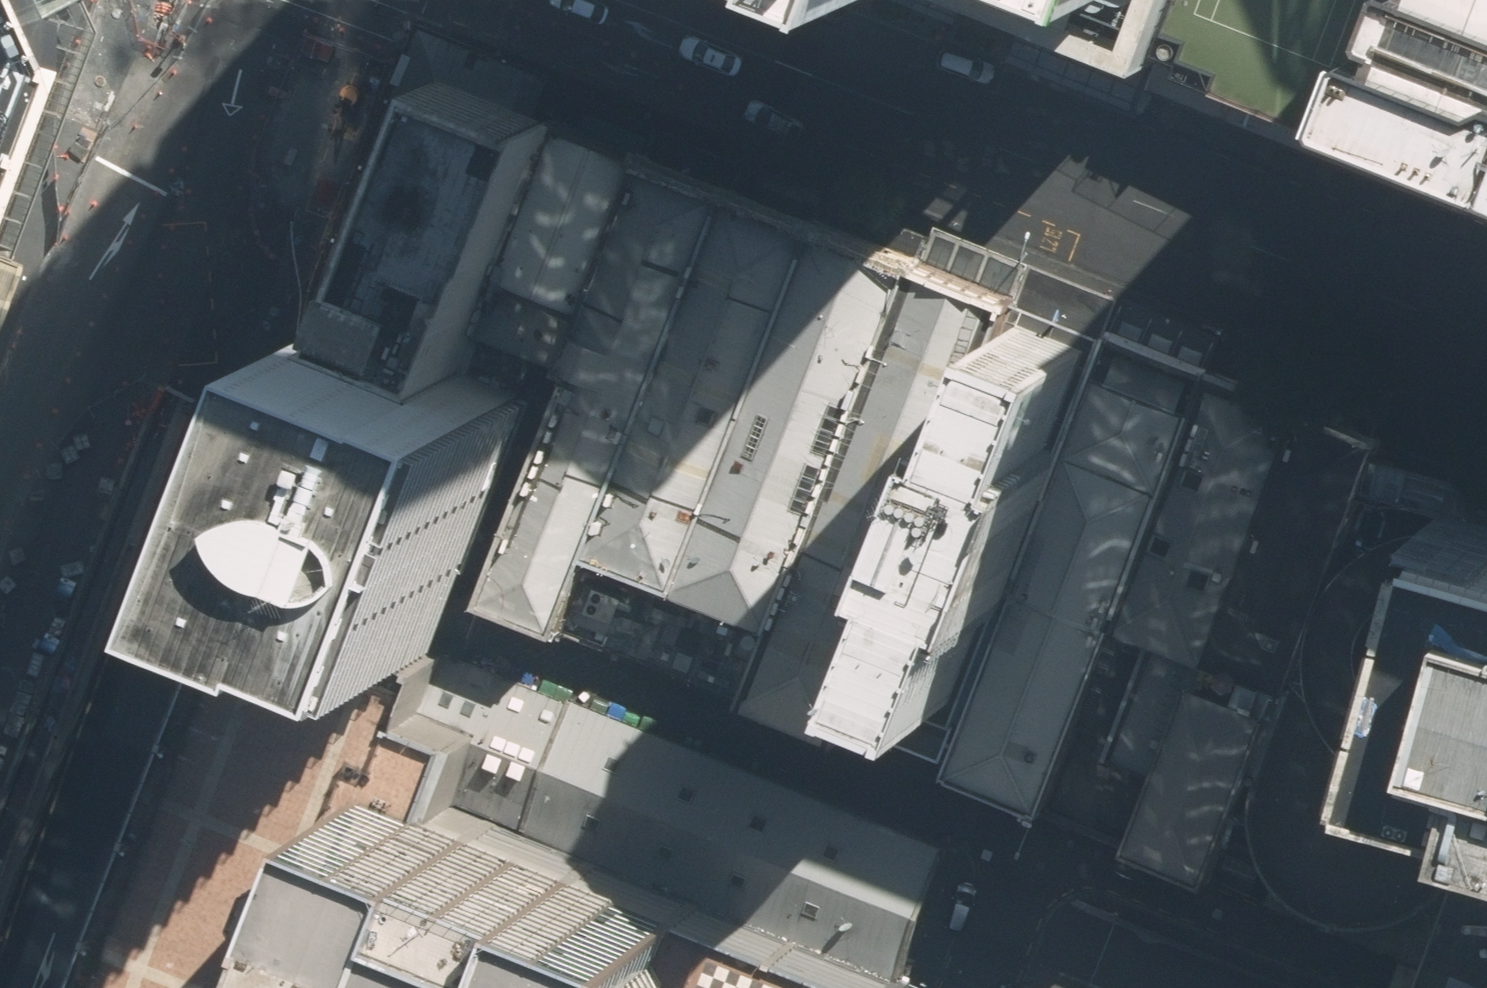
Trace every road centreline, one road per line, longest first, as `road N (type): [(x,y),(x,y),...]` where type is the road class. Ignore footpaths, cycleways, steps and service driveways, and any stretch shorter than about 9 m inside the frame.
road 1 (residential): [(256,0),(300,200),(297,240),(38,987)]
road 2 (residential): [(610,0),(1486,336)]
road 3 (tertiary): [(0,647),(252,0)]
road 4 (residential): [(498,640),(1029,842)]
road 5 (residential): [(1029,842),(1369,975)]
road 6 (residential): [(1029,842),(972,987)]

